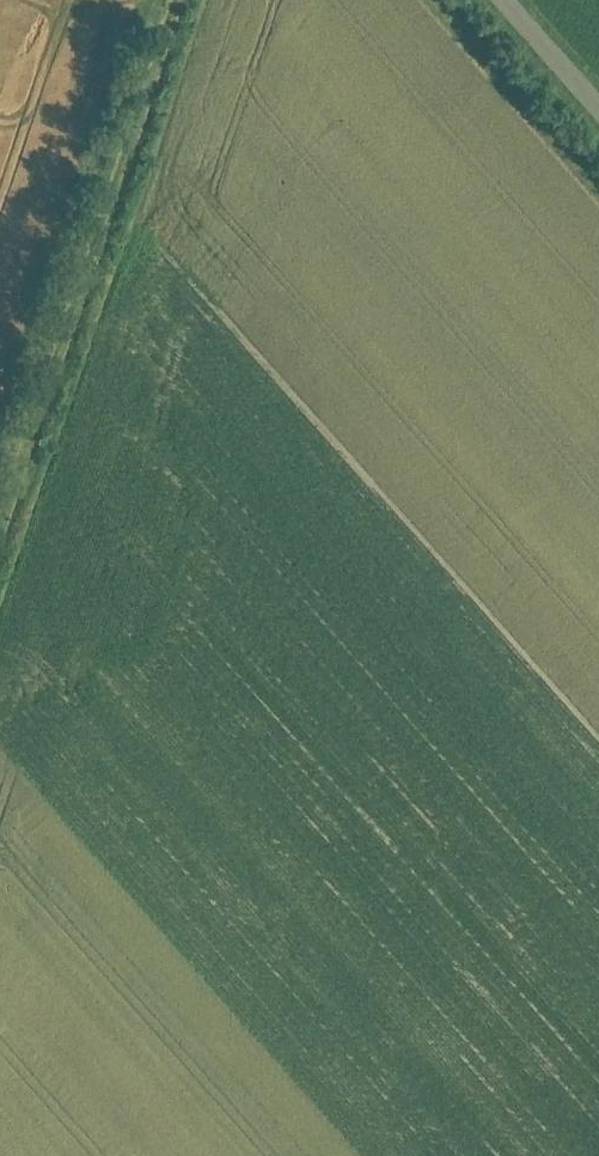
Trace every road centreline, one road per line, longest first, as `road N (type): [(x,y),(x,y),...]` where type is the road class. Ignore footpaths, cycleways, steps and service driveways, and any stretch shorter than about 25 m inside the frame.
road 1 (track): [(187,0),(0,537)]
road 2 (track): [(508,0),(598,102)]

